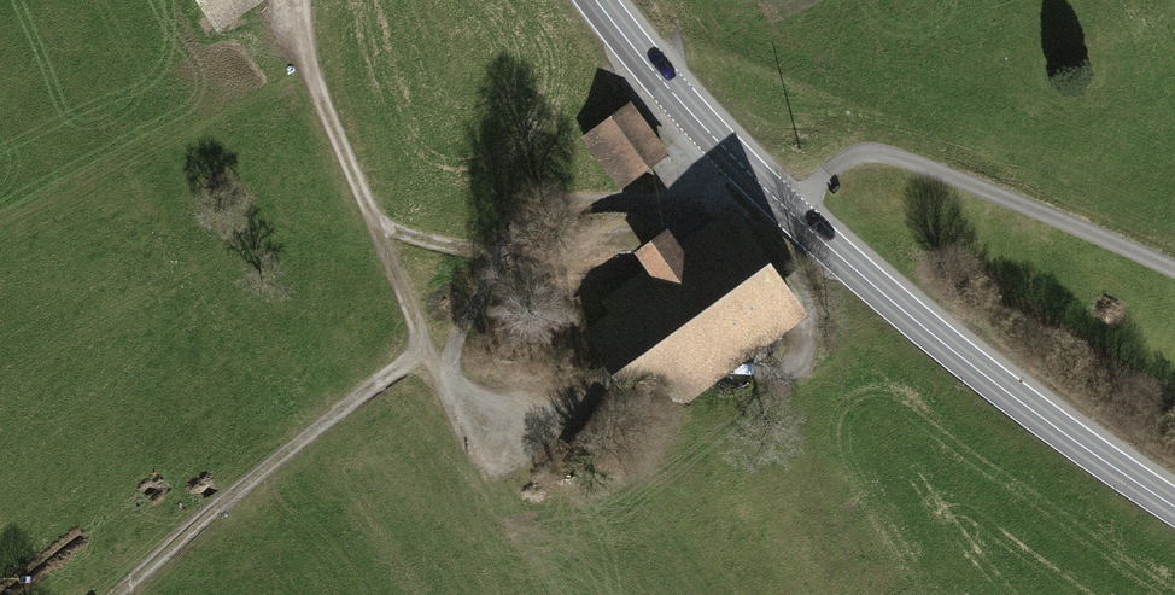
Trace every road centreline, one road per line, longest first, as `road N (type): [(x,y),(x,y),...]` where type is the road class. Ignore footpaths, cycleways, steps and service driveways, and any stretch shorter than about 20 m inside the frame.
road 1 (secondary): [(1174,510),(1068,440),(889,303),(754,183),(591,0)]
road 2 (track): [(299,0),(305,50),(377,228),(475,249),(554,203),(653,206),(754,183)]
road 3 (track): [(377,228),(424,361),(124,594)]
road 4 (track): [(424,361),(538,423)]

